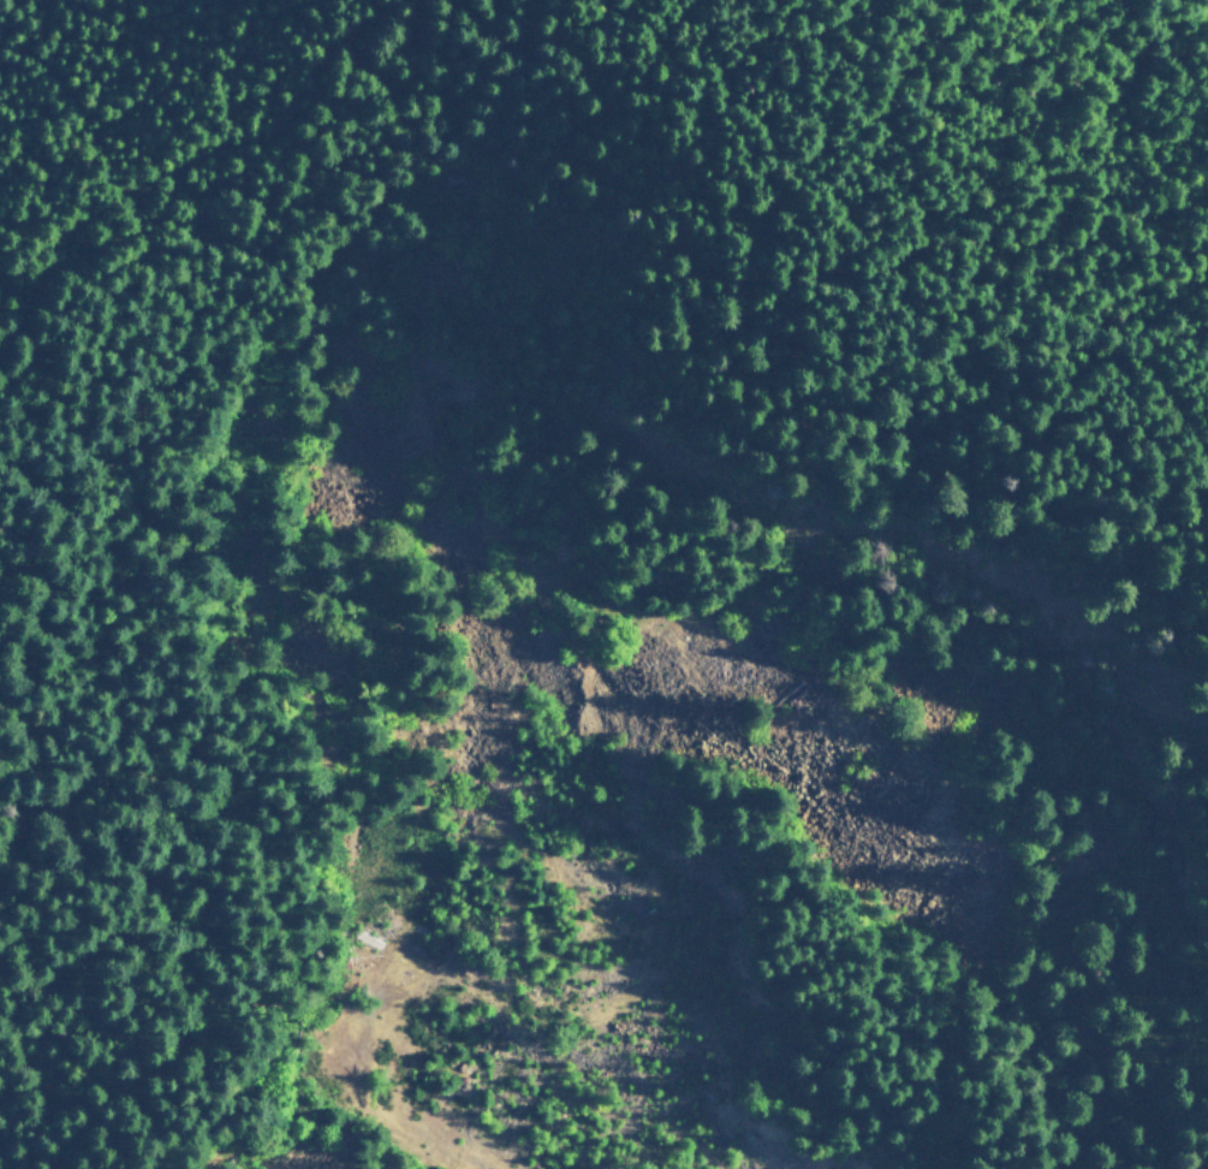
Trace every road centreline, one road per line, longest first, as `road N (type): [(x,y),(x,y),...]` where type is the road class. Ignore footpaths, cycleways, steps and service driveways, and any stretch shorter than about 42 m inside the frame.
road 1 (track): [(487,1168),(367,1105),(355,1086),(358,1026),(379,980)]

